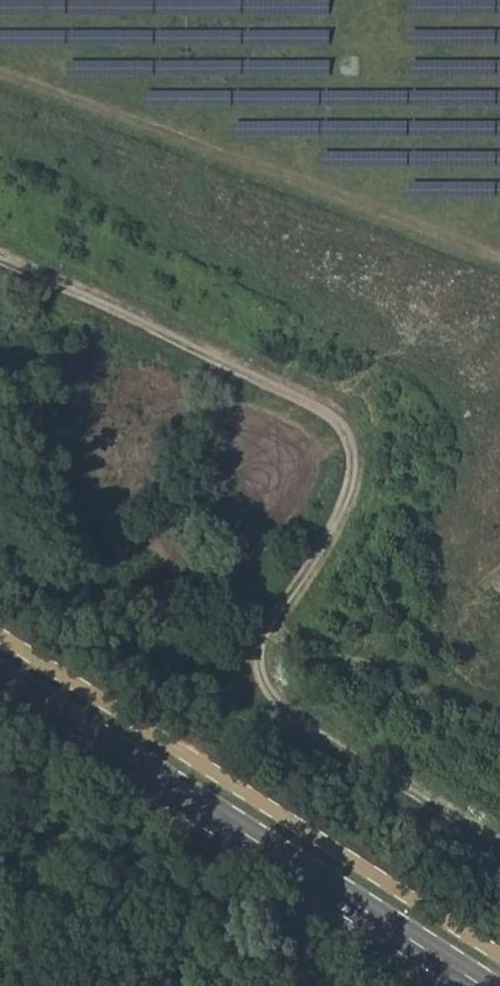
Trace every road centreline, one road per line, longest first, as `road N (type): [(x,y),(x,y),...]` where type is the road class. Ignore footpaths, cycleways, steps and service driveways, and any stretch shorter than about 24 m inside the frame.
road 1 (track): [(499,846),(294,713),(259,677),(261,634),(347,496),(354,456),(338,418),(0,259)]
road 2 (secondary): [(0,675),(485,985)]
road 3 (track): [(499,255),(0,69)]

